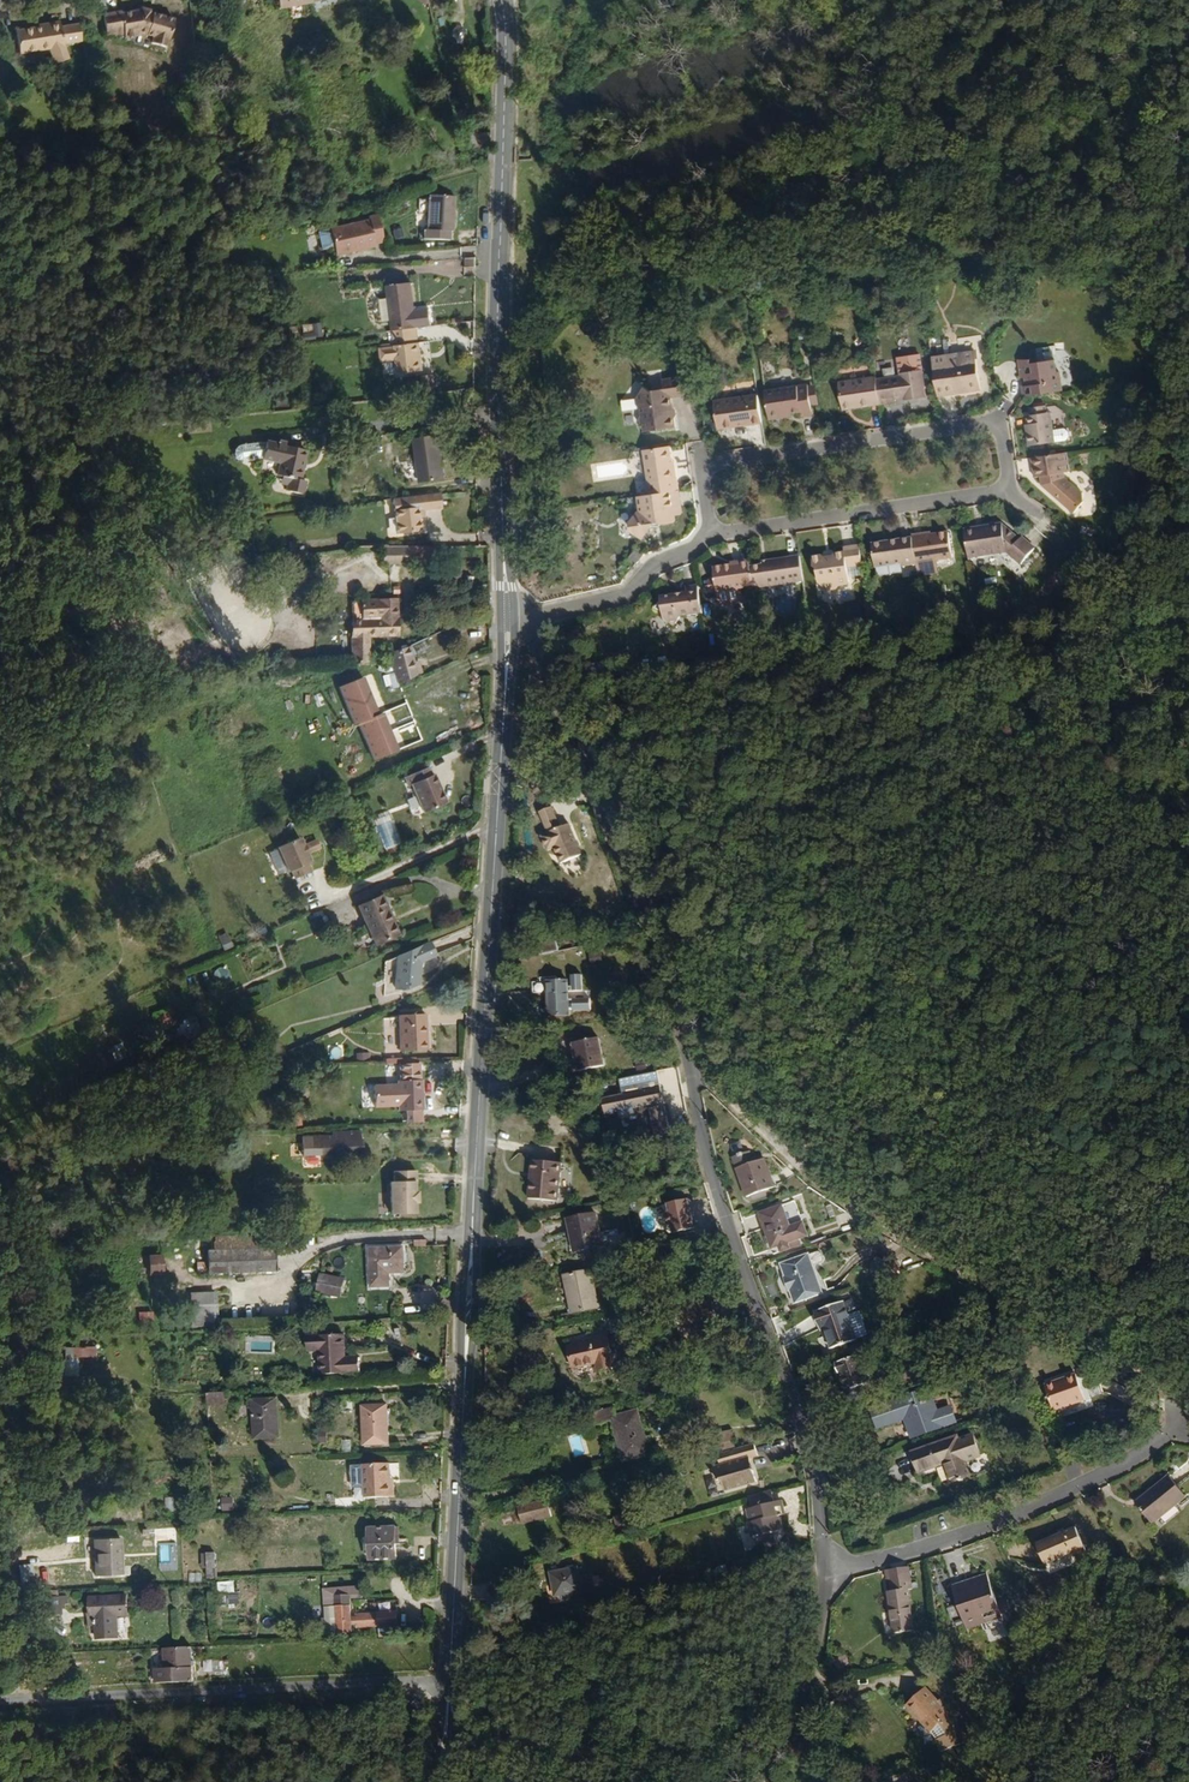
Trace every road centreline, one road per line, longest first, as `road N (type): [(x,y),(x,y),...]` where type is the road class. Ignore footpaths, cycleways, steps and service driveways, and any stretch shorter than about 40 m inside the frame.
road 1 (secondary): [(448,1681),(507,622)]
road 2 (secondary): [(507,622),(497,339),(500,0)]
road 3 (residential): [(672,1059),(846,1207),(1168,1394)]
road 4 (unclassified): [(672,1059),(828,1583)]
road 5 (track): [(0,176),(234,229),(502,172)]
road 6 (unclassified): [(507,622),(523,633),(597,808),(672,1059)]
road 7 (unclassified): [(448,1681),(0,1707)]
road 8 (residential): [(828,1583),(1118,1469),(1183,1417),(1168,1394)]
road 9 (residential): [(997,422),(703,469),(711,535)]
road 10 (residential): [(711,535),(1010,491)]
road 11 (track): [(234,1290),(292,1289),(293,1241),(471,1232)]
road 12 (residential): [(711,535),(690,555),(654,566),(625,598),(507,622)]
road 13 (unclassified): [(828,1583),(751,1767)]
road 14 (track): [(1188,1666),(1052,1781)]
road 15 (track): [(346,1342),(385,1340),(420,1360),(466,1364)]

